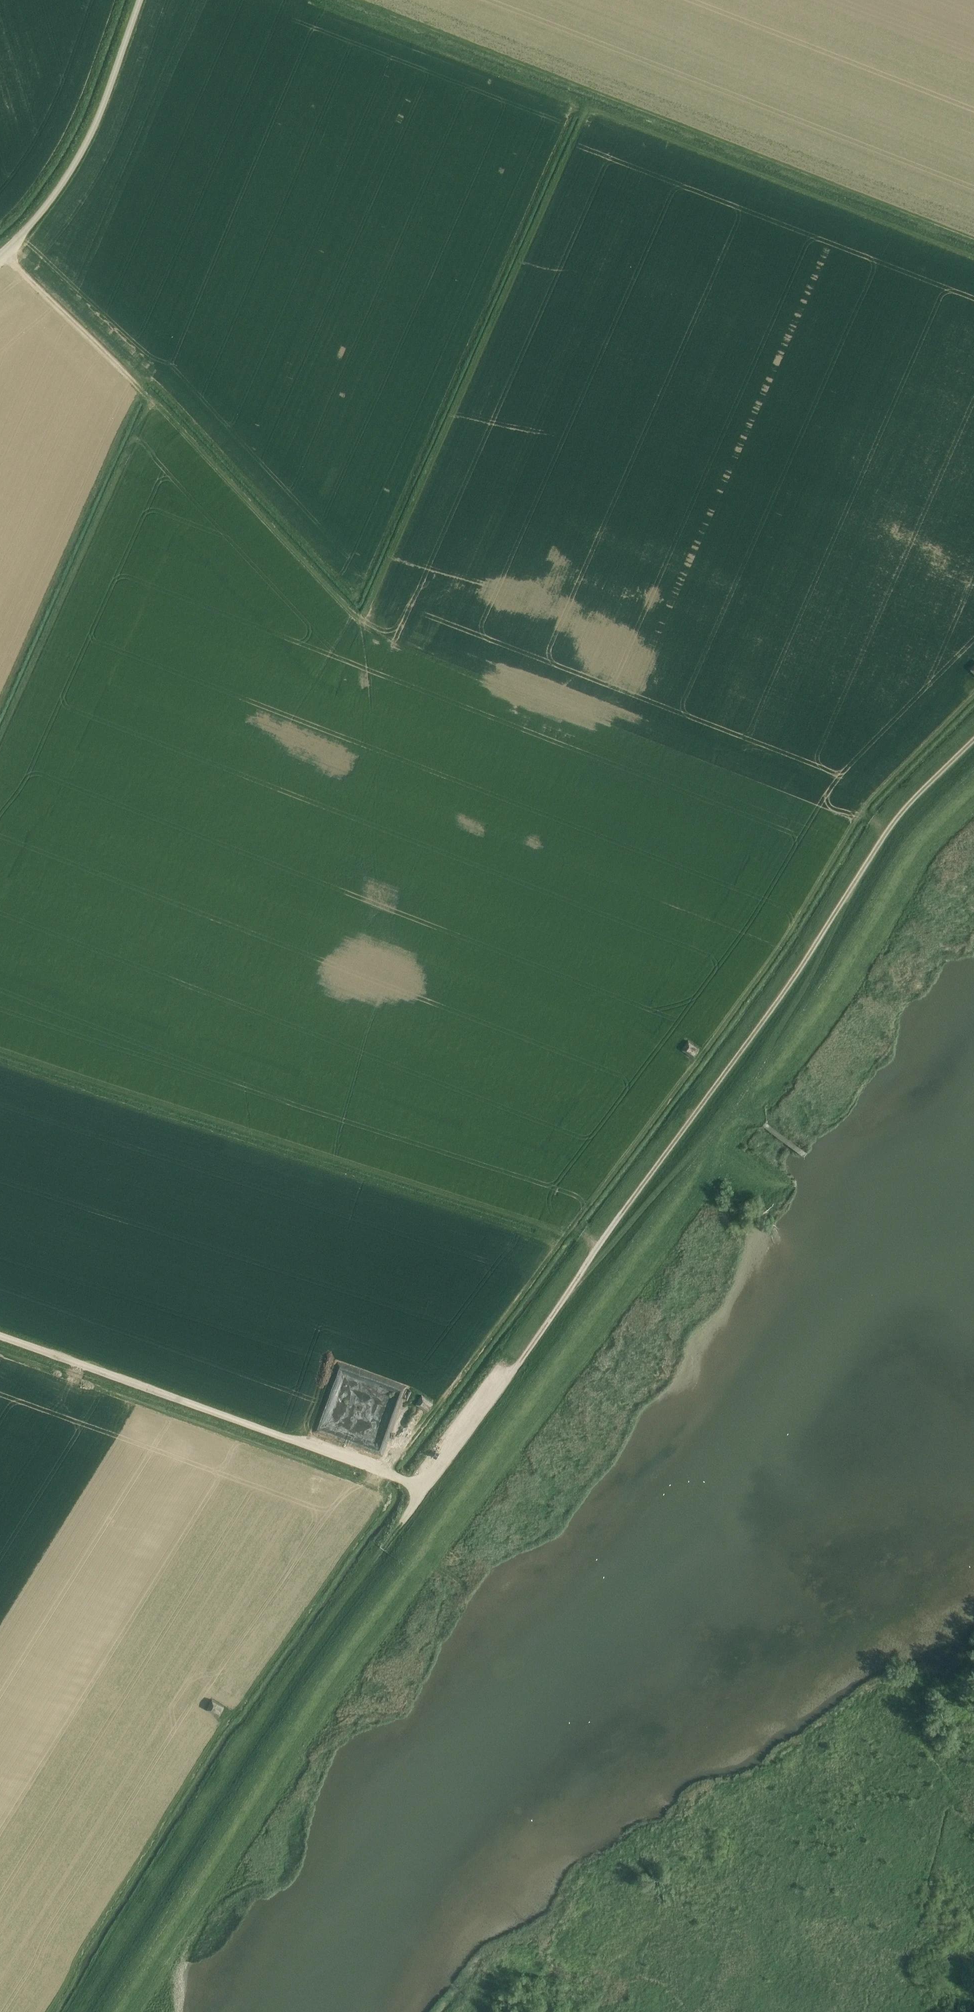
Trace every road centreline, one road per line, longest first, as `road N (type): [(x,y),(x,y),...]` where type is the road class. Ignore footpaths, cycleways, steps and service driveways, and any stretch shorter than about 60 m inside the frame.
road 1 (track): [(420,1487),(762,1023),(886,830),(973,739)]
road 2 (track): [(75,2011),(191,1821),(420,1487)]
road 3 (track): [(420,1487),(0,1336)]
road 4 (track): [(155,403),(4,255)]

